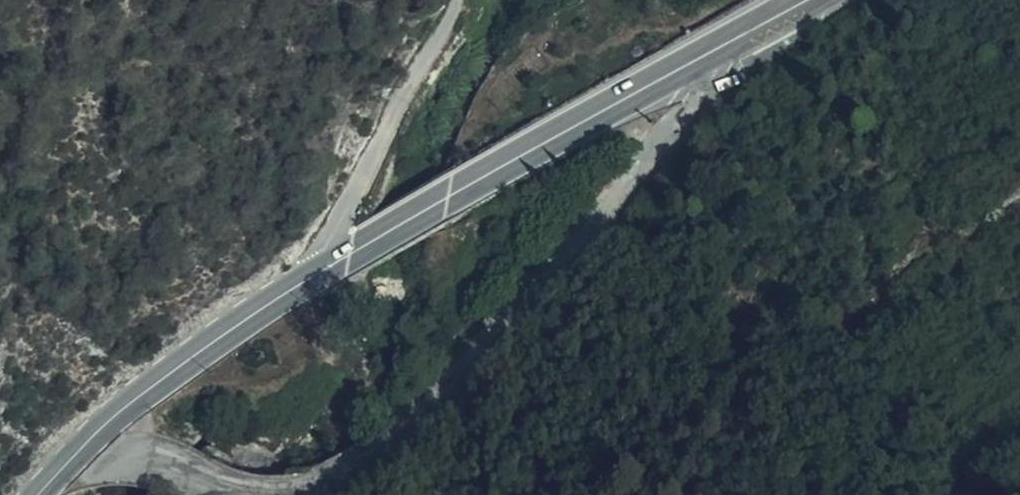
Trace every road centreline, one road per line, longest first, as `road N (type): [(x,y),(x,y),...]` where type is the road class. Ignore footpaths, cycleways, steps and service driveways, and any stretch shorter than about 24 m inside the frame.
road 1 (unclassified): [(710,52),(710,96),(685,134),(338,470),(280,494),(212,482),(99,432)]
road 2 (tertiary): [(710,52),(317,273),(99,432)]
road 3 (track): [(317,273),(337,211),(454,0)]

